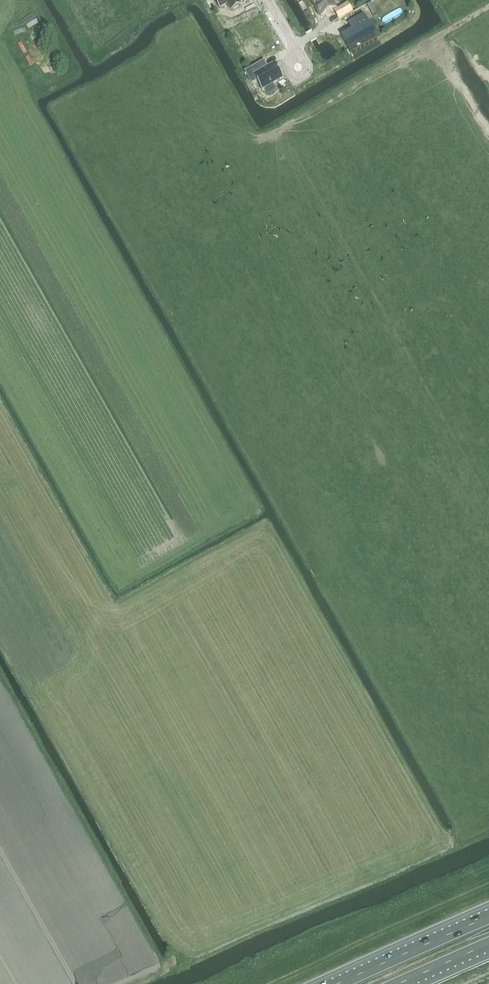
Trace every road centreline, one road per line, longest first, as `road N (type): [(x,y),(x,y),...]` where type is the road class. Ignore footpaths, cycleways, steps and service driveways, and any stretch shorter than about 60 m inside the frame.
road 1 (trunk): [(488,916),(337,983)]

